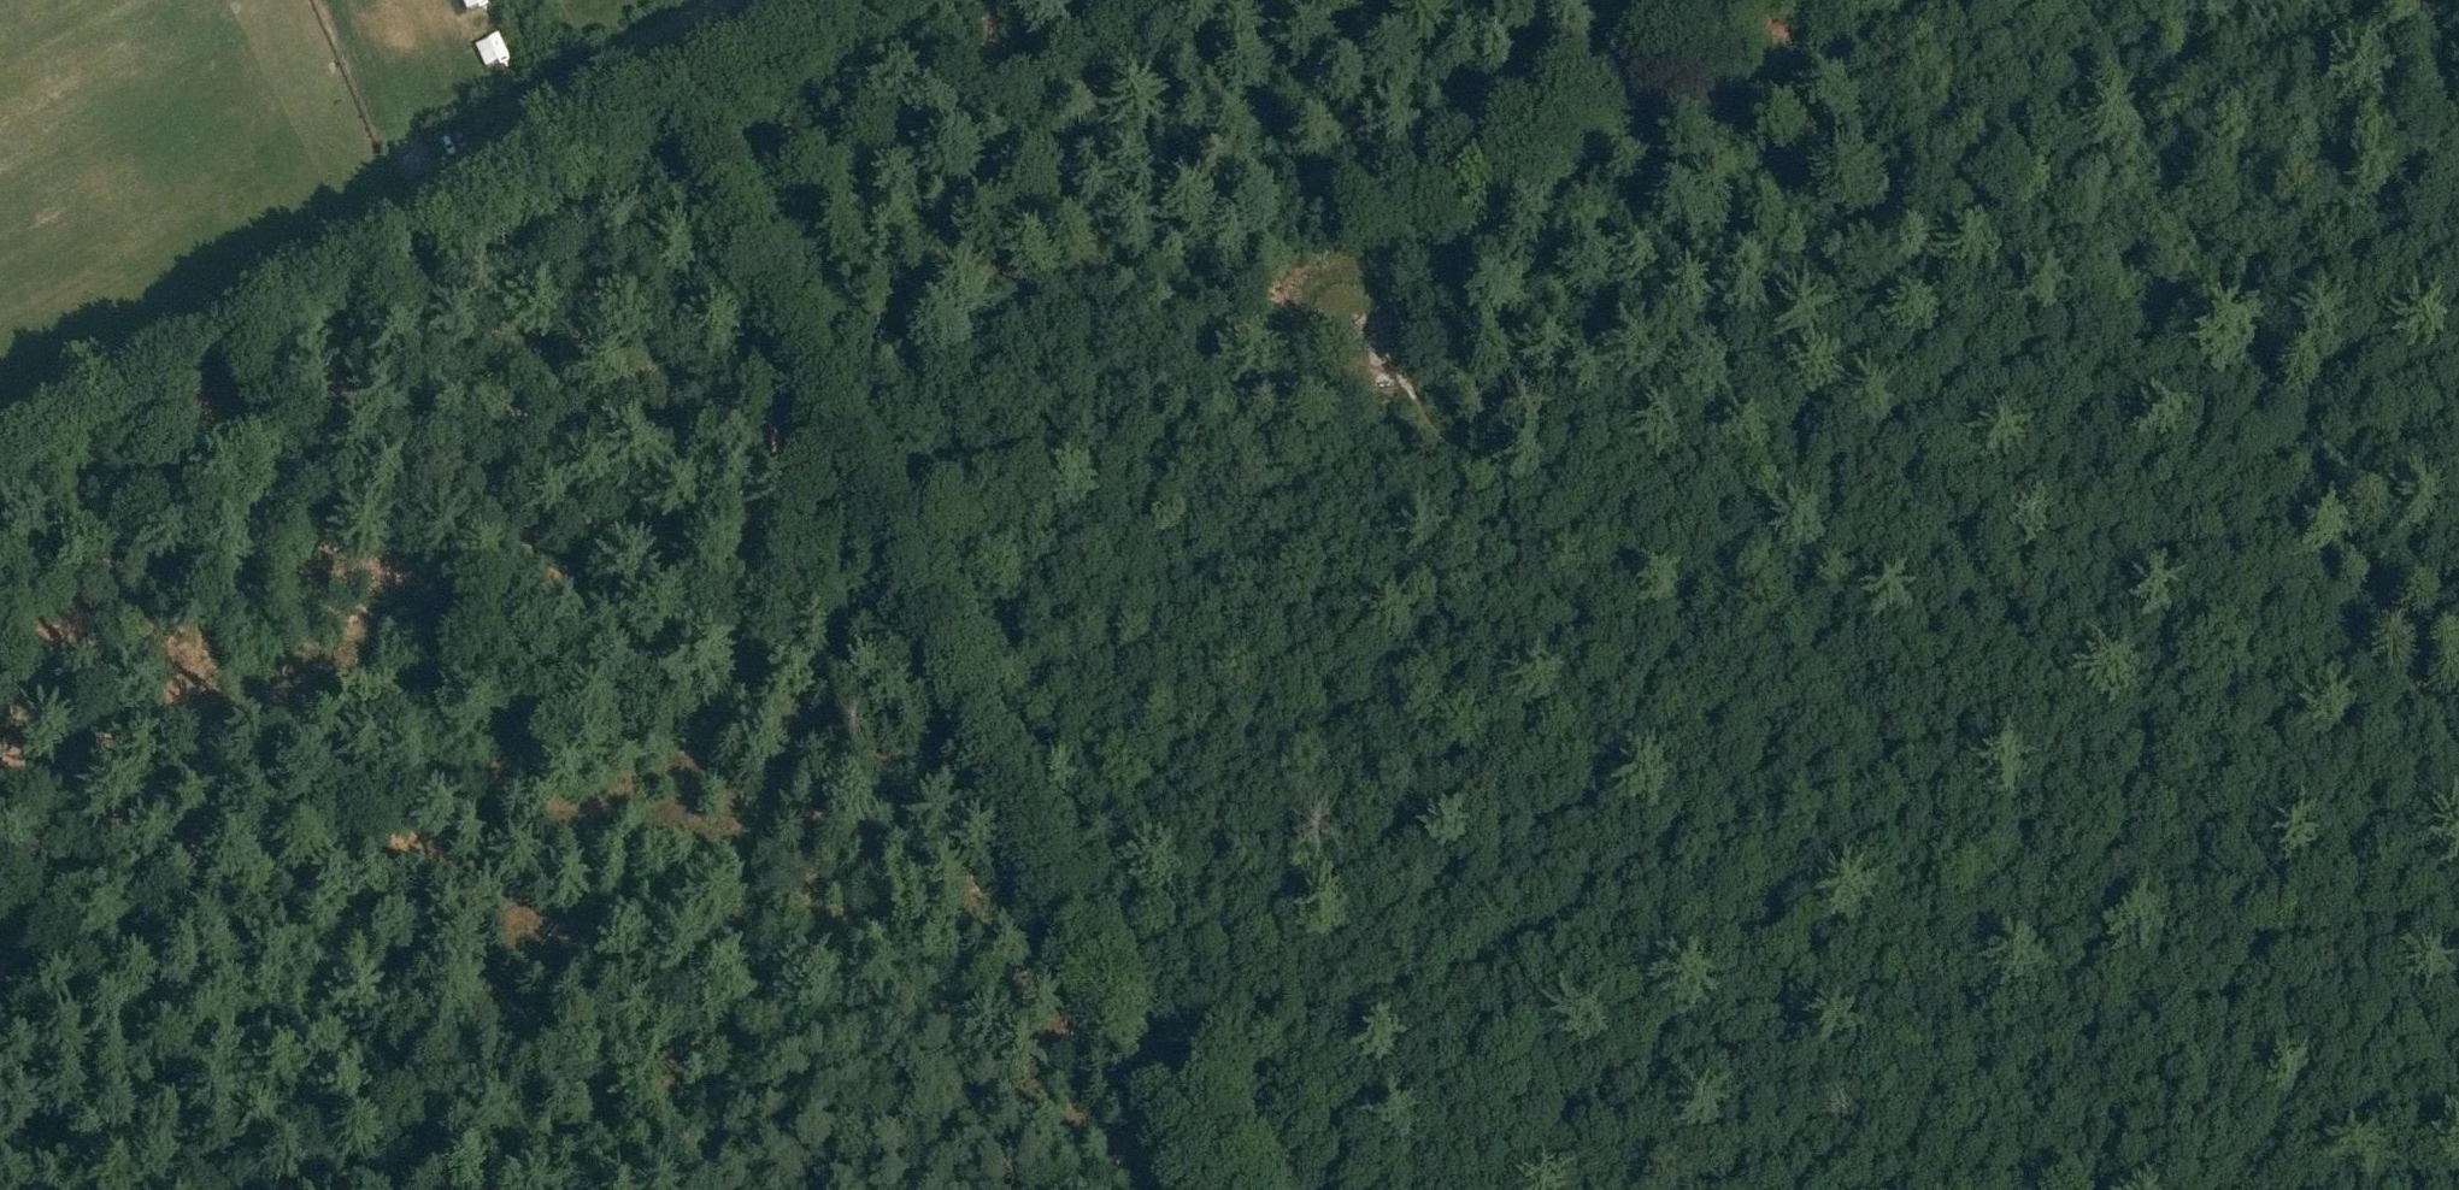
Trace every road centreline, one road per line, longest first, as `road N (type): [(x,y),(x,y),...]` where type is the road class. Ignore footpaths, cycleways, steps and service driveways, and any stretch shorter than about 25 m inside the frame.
road 1 (track): [(850,0),(0,461)]
road 2 (track): [(2121,0),(2458,695)]
road 3 (track): [(1223,1189),(914,576)]
road 4 (track): [(914,576),(672,97)]
road 5 (track): [(1406,224),(1429,203),(1809,0)]

